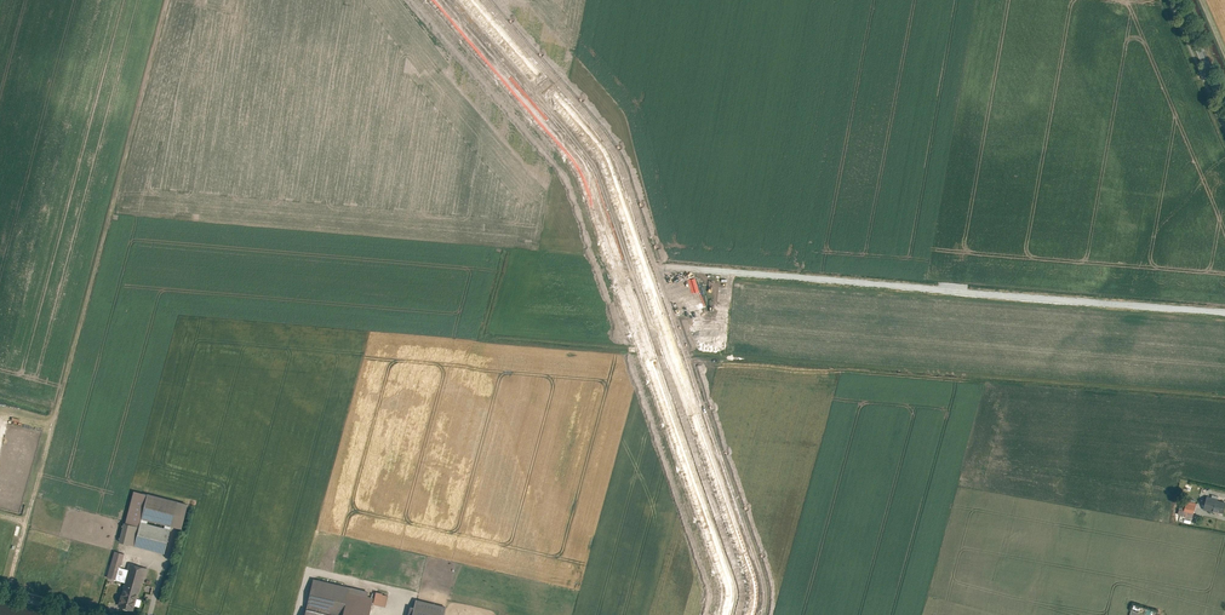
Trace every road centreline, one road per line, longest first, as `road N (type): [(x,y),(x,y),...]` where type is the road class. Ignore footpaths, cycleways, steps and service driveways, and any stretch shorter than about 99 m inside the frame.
road 1 (track): [(5,594),(169,0)]
road 2 (tertiary): [(1178,0),(1224,112)]

